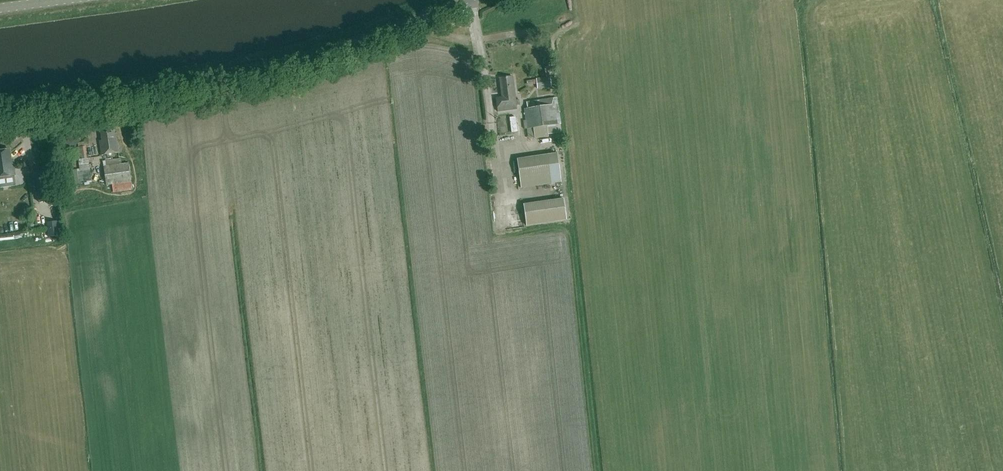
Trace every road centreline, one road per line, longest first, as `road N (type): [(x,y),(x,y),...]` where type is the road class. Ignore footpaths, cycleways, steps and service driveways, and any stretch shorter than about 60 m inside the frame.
road 1 (tertiary): [(0,110),(283,65),(466,0)]

